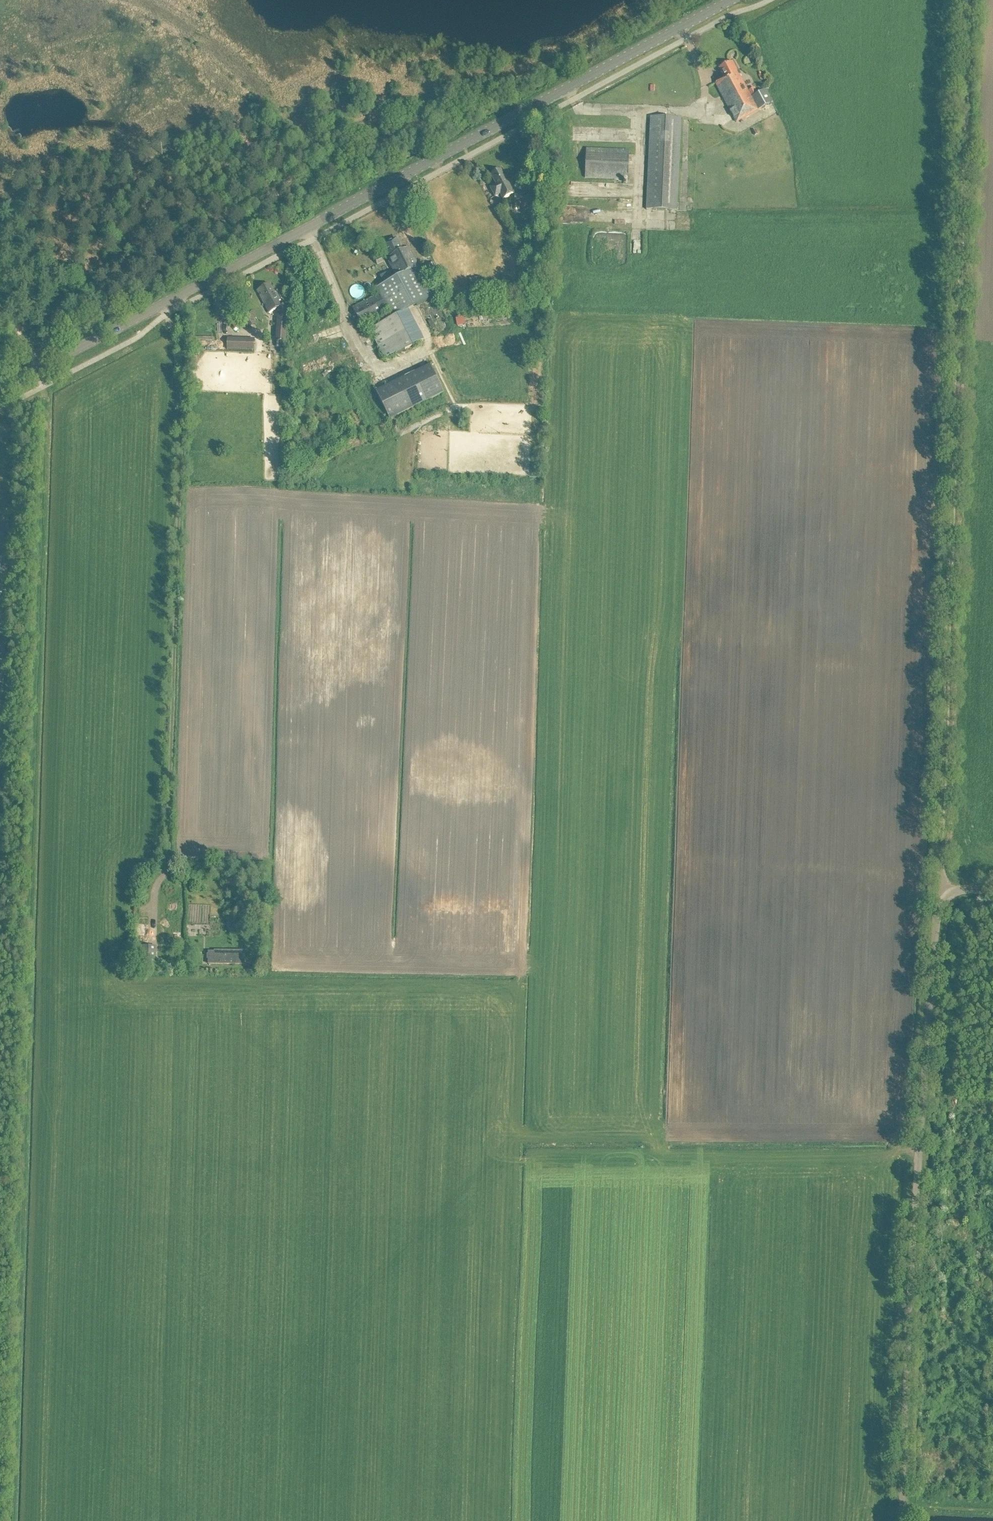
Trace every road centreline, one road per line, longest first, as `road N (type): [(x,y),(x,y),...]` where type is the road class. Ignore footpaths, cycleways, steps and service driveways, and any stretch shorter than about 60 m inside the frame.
road 1 (track): [(969,0),(940,884)]
road 2 (tertiary): [(0,391),(733,0)]
road 3 (track): [(677,0),(535,74),(460,86),(333,134),(262,206),(223,216),(19,327)]
road 4 (unclassified): [(903,1520),(940,884),(992,888)]

